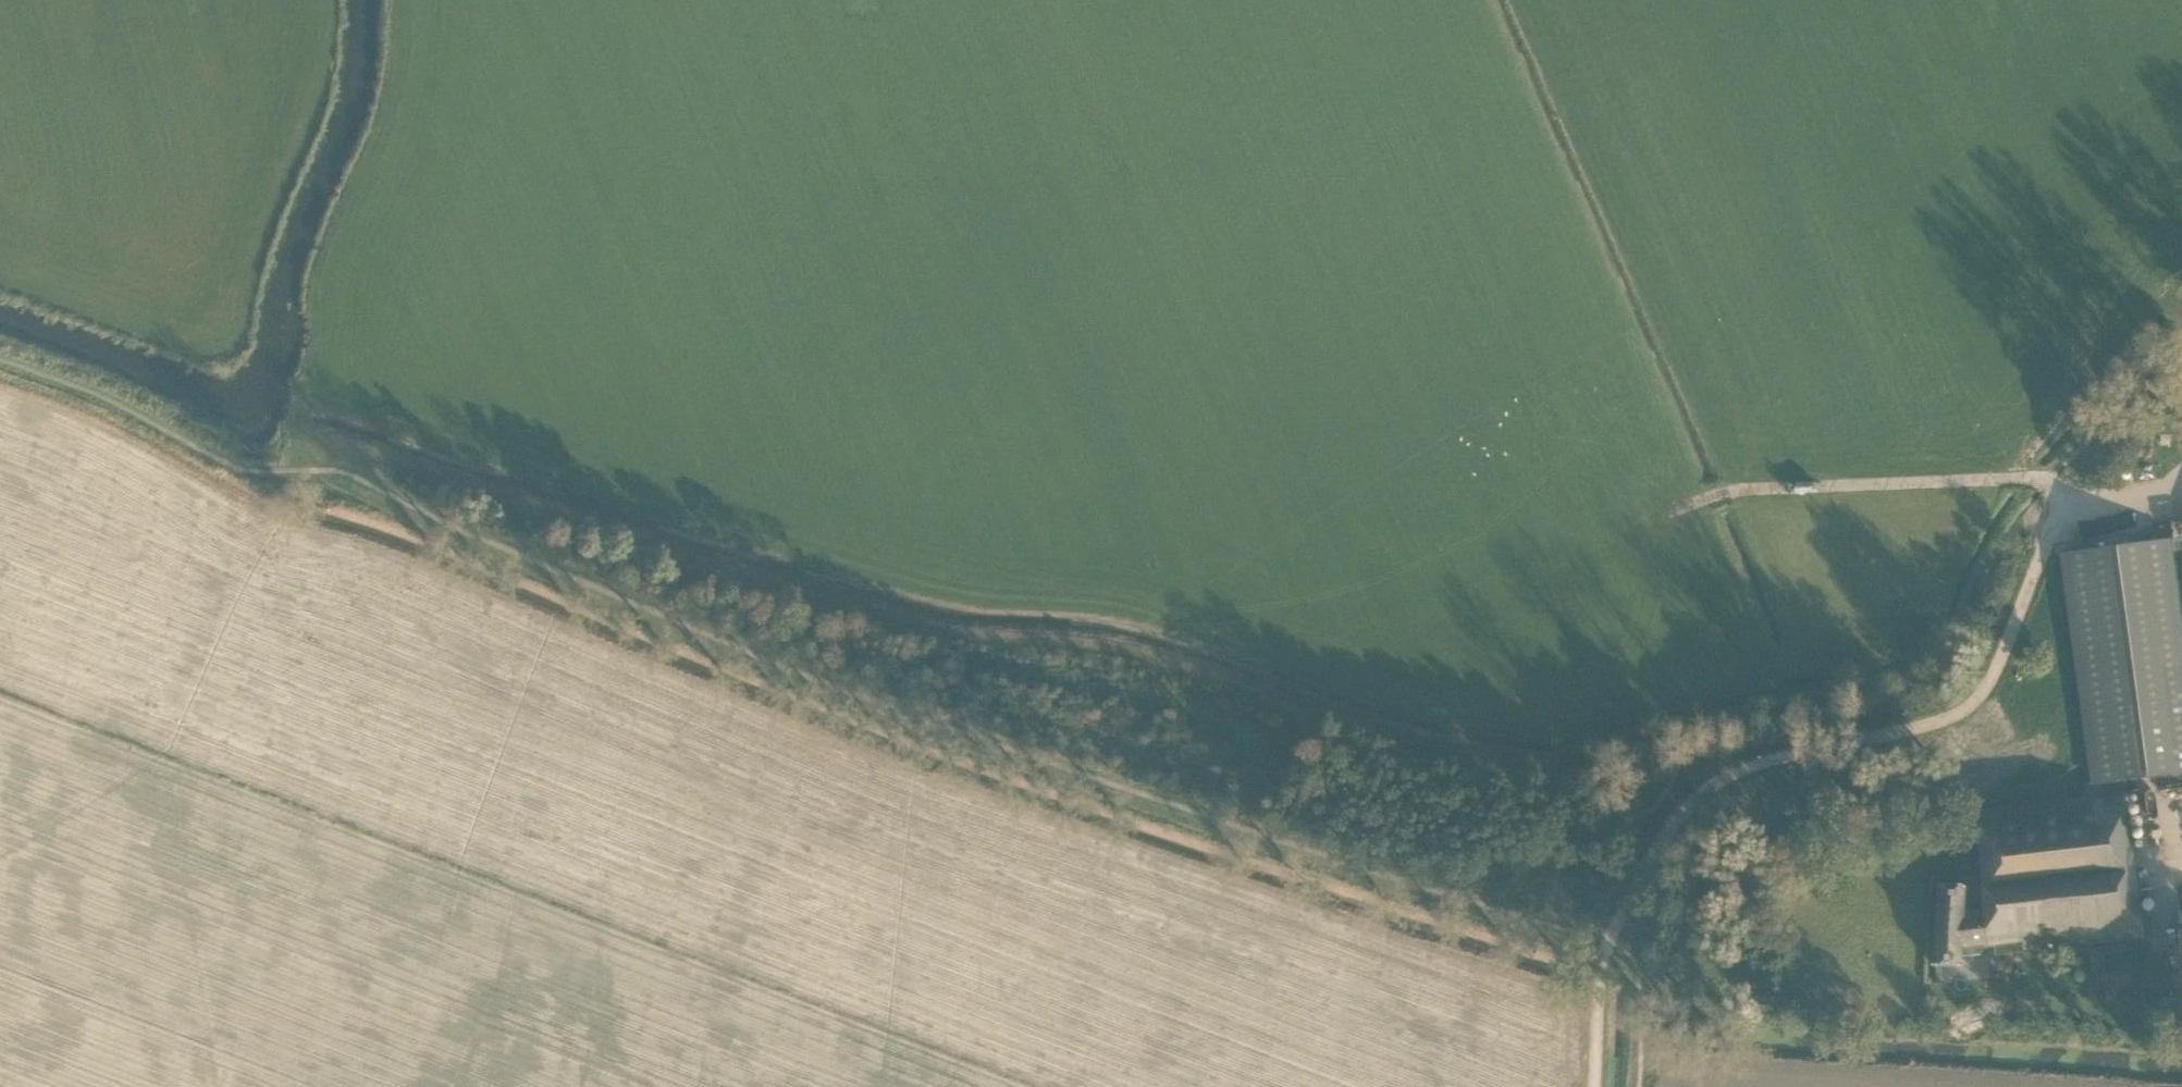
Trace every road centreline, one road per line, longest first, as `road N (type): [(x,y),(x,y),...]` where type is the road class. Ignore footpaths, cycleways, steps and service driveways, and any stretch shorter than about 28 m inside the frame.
road 1 (track): [(1595,1086),(1607,942),(1678,816),(1710,786),(1759,763),(1932,725),(1964,711),(1991,680),(2074,505)]
road 2 (track): [(1670,512),(1733,490),(2034,480),(2074,505),(2181,503)]

